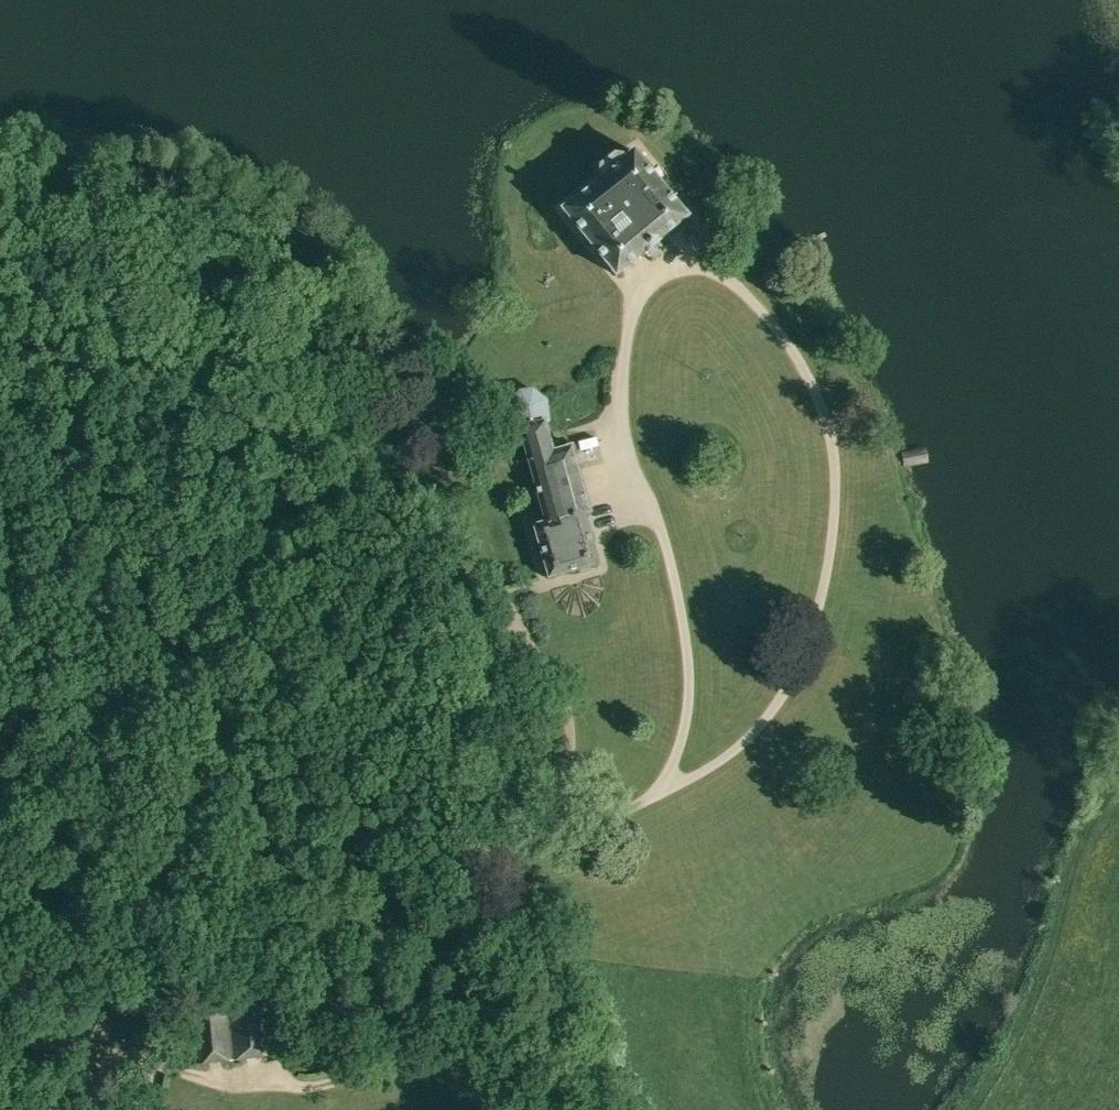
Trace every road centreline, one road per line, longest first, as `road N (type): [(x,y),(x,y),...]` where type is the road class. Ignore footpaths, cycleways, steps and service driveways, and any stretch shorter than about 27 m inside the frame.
road 1 (track): [(303,876),(276,1088),(435,1053)]

